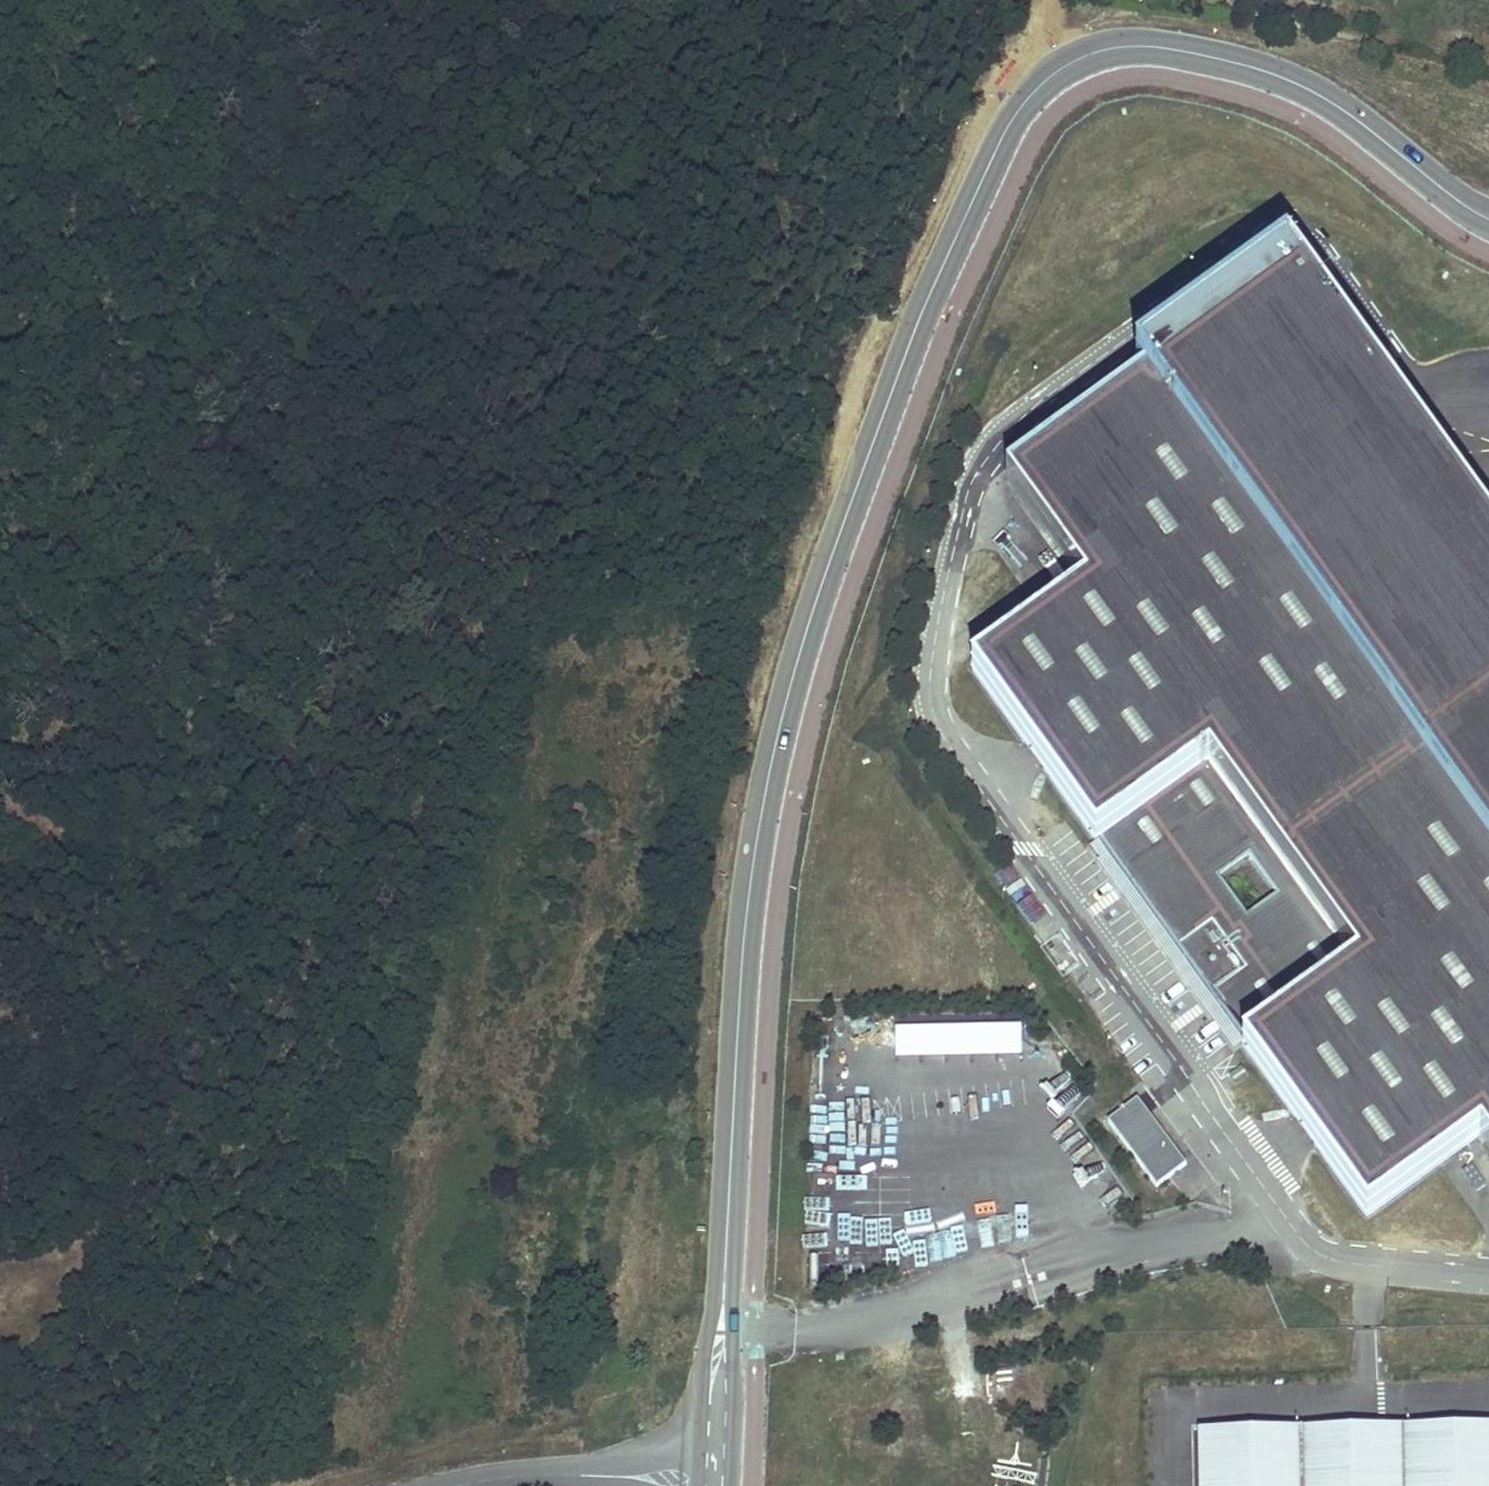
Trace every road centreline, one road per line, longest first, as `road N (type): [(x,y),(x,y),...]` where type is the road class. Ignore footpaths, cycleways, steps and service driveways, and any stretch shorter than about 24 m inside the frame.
road 1 (unclassified): [(1063,0),(919,321),(808,627),(779,732),(744,925),(714,1482)]
road 2 (unclassified): [(714,1482),(529,1475),(460,1485)]

